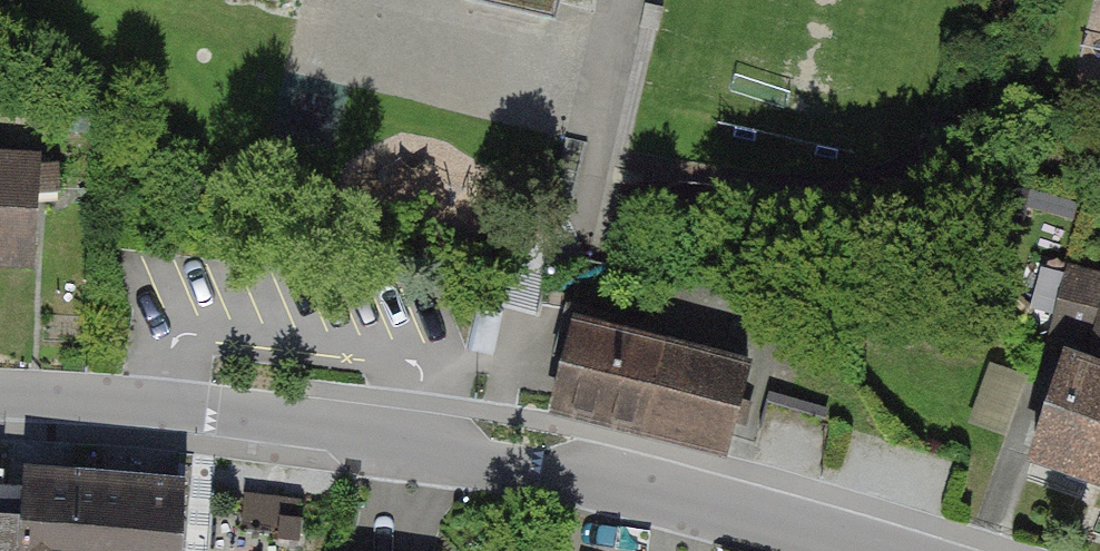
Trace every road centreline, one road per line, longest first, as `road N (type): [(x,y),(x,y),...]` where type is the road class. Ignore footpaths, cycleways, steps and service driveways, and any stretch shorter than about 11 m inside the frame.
road 1 (residential): [(0,398),(163,405),(340,428),(592,474),(863,550)]

